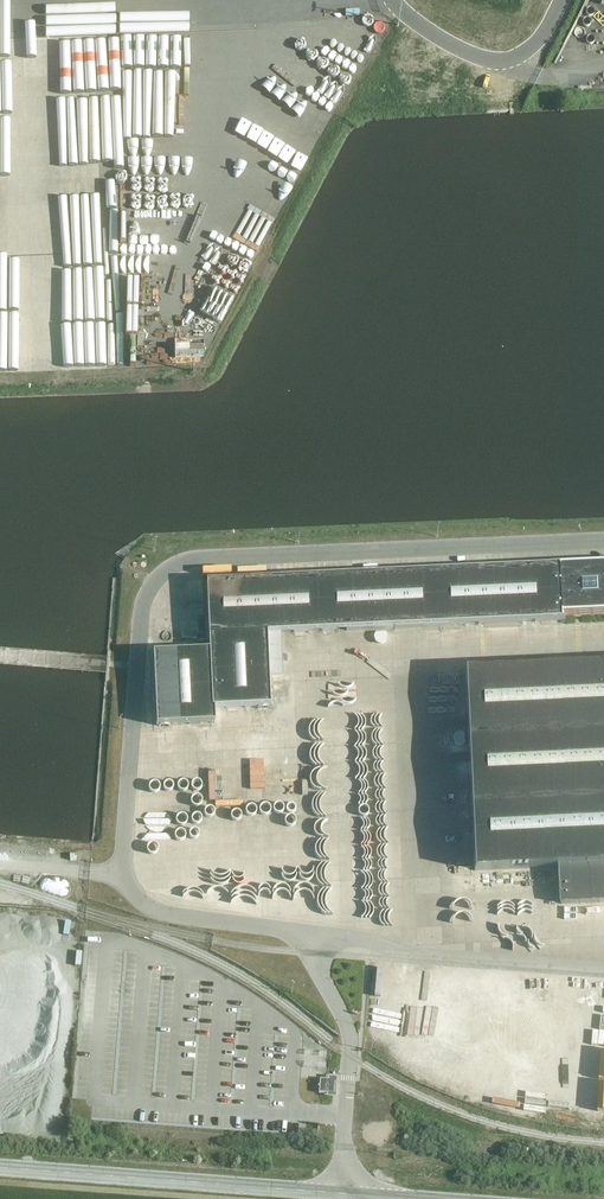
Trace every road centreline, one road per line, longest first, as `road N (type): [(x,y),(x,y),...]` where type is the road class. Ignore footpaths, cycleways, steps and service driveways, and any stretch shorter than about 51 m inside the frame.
road 1 (tertiary): [(424,1198),(0,1166)]

